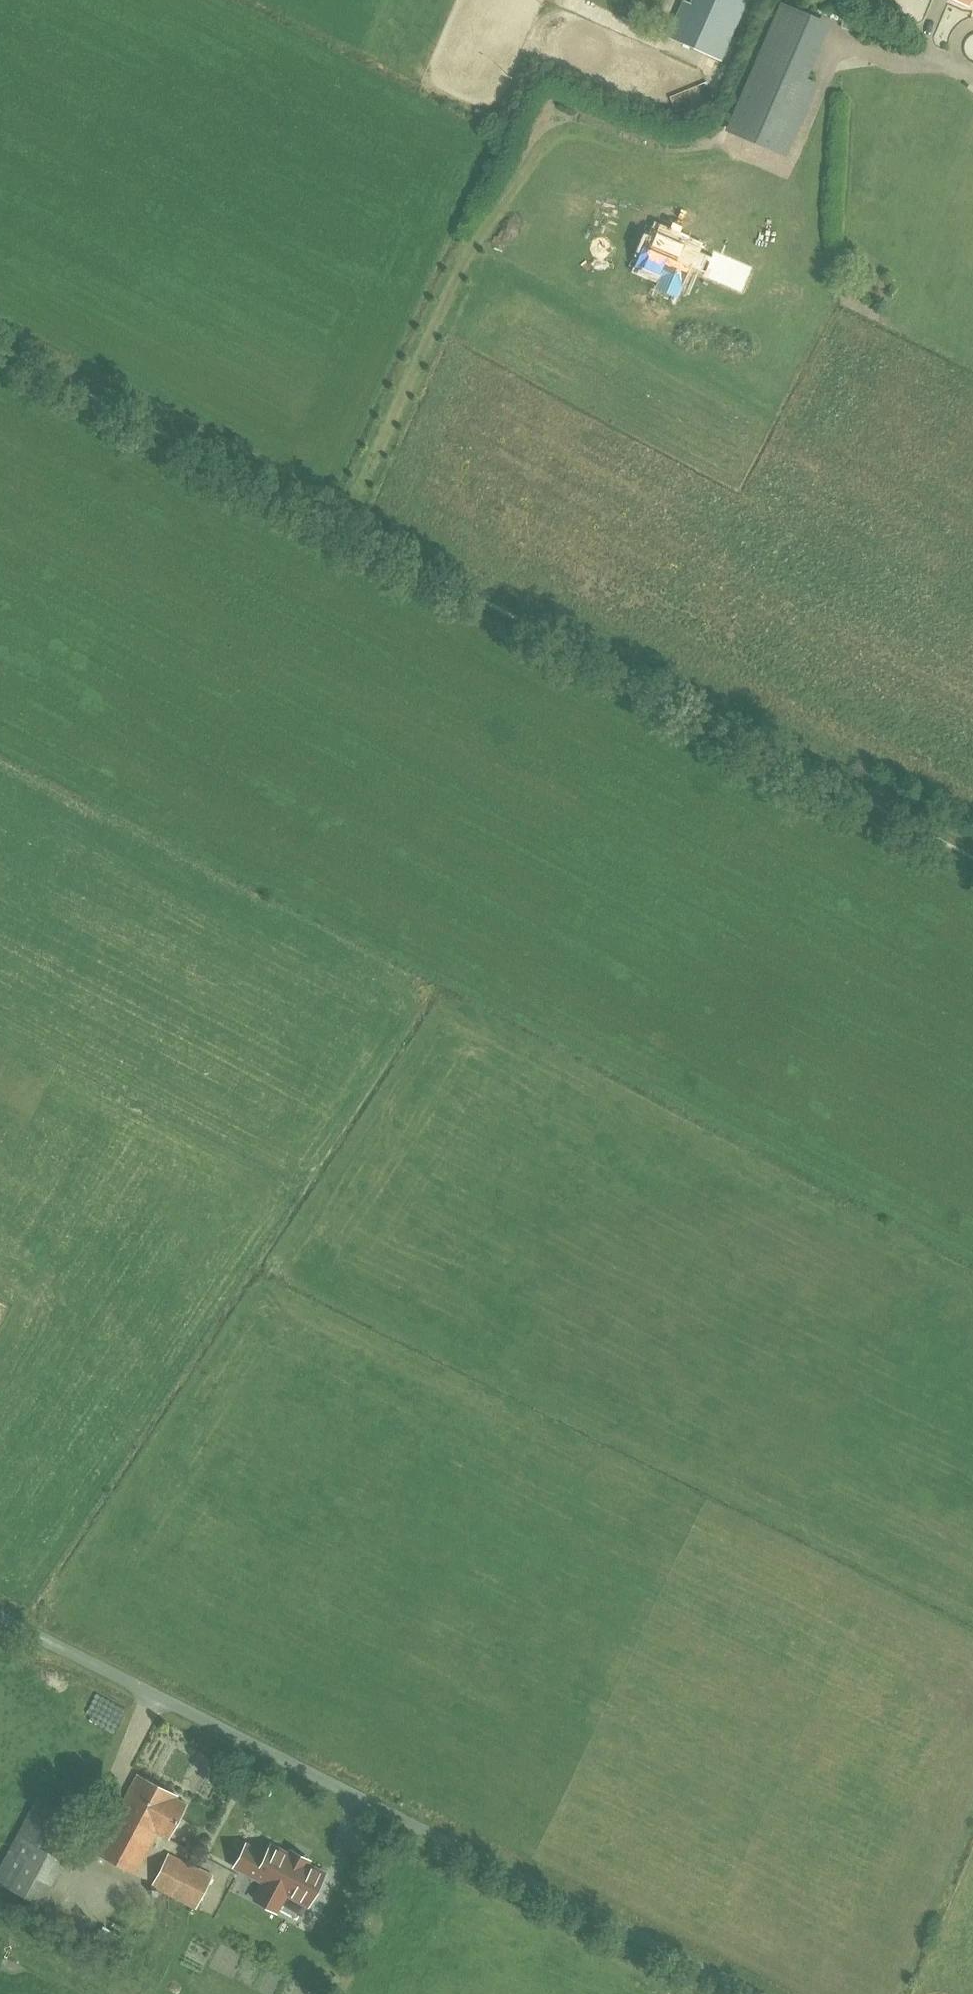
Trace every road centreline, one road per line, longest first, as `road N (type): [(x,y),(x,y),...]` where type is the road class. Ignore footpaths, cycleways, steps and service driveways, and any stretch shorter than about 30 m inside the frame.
road 1 (track): [(972,849),(0,339)]
road 2 (track): [(750,1993),(0,1617)]

